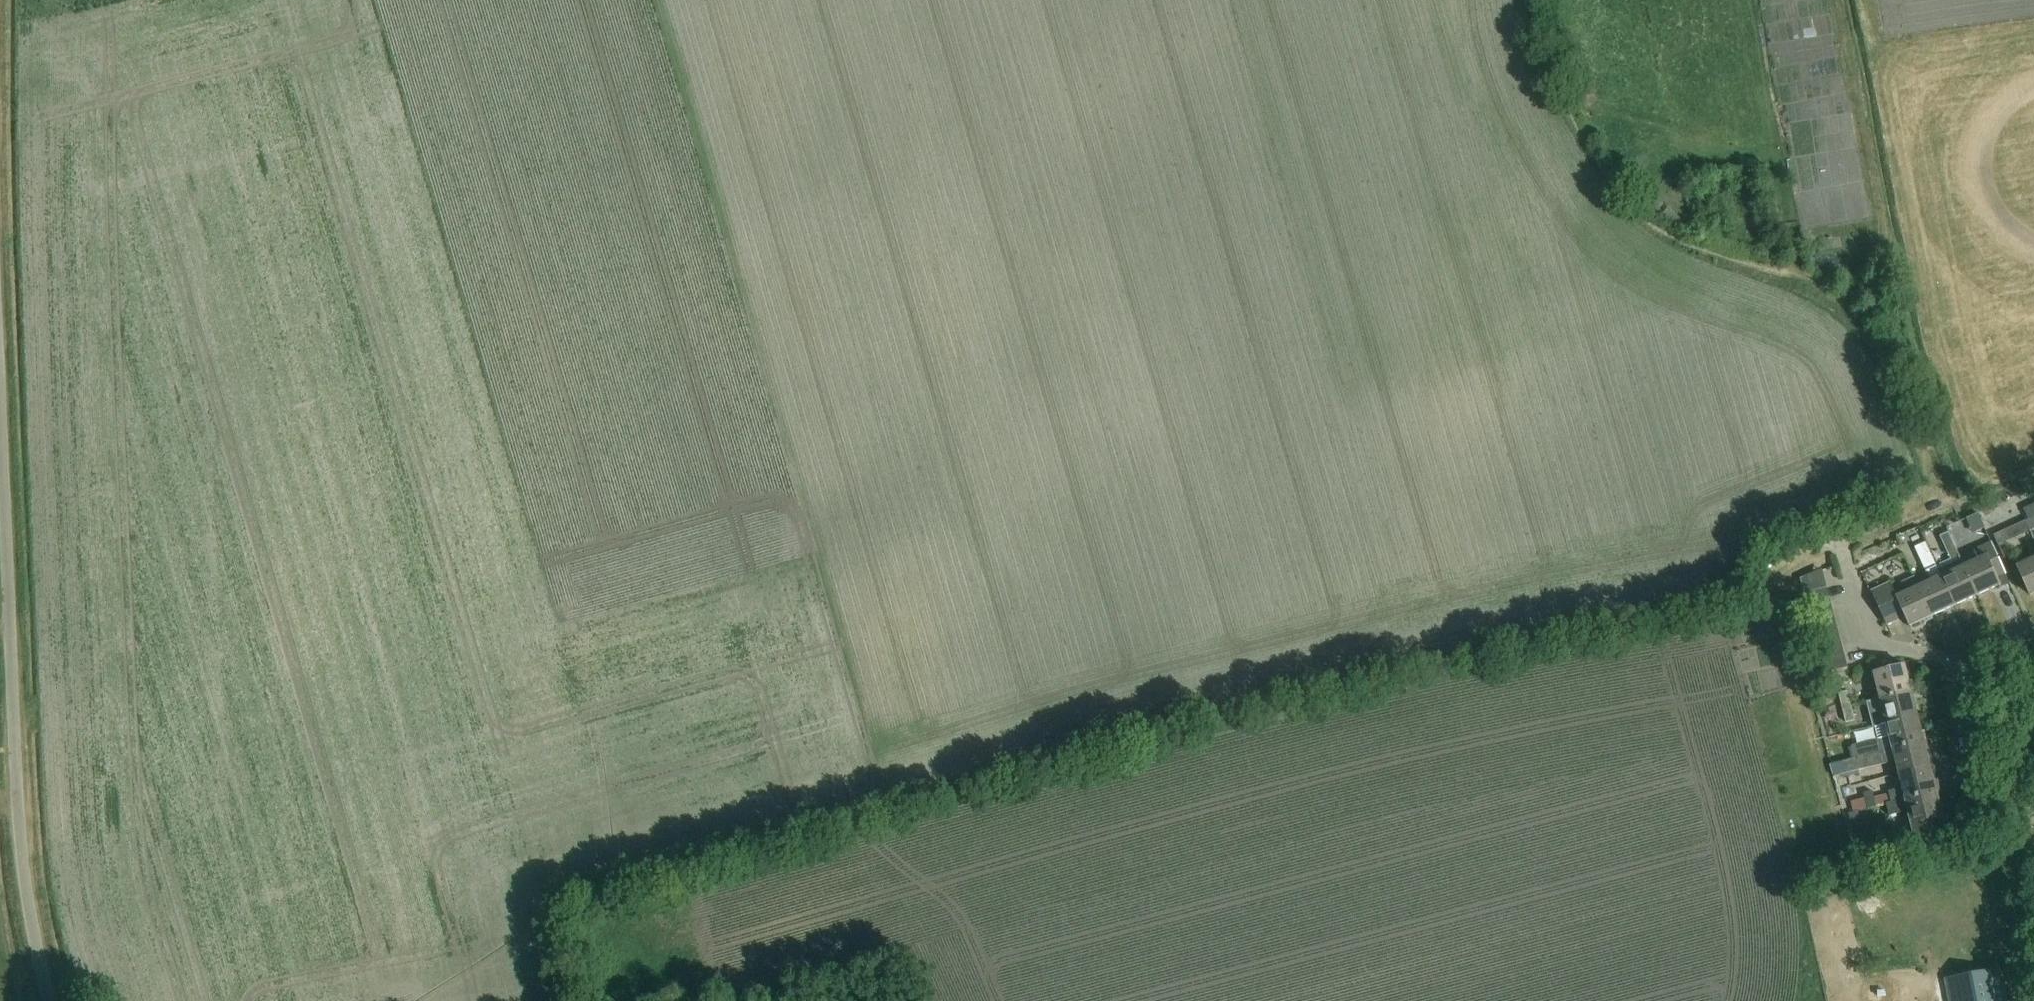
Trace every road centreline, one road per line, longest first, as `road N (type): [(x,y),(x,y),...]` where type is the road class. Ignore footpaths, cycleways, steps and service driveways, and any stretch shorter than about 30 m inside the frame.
road 1 (unclassified): [(50,1000),(25,893),(0,432)]
road 2 (residential): [(2033,811),(1979,782),(1955,688),(1964,661)]

